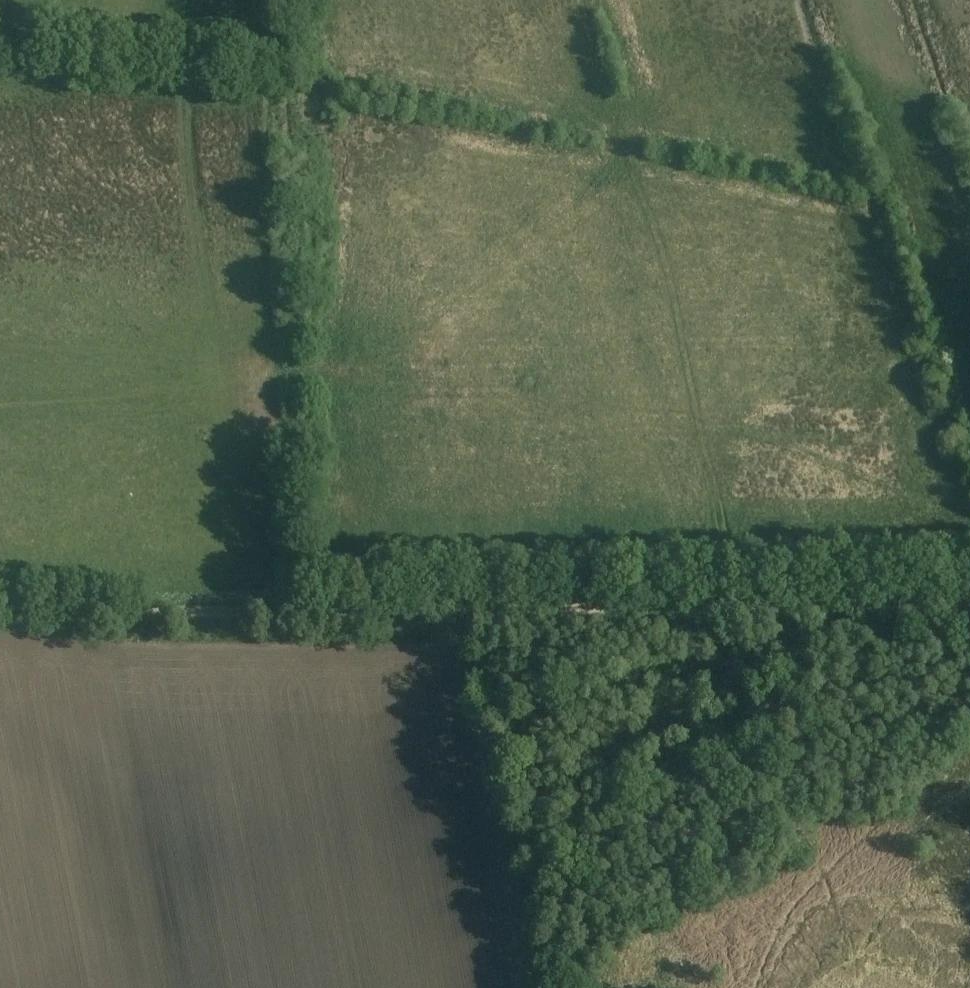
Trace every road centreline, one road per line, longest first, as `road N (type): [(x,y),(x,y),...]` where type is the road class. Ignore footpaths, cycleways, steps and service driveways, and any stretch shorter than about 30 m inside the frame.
road 1 (track): [(0,618),(969,603)]

